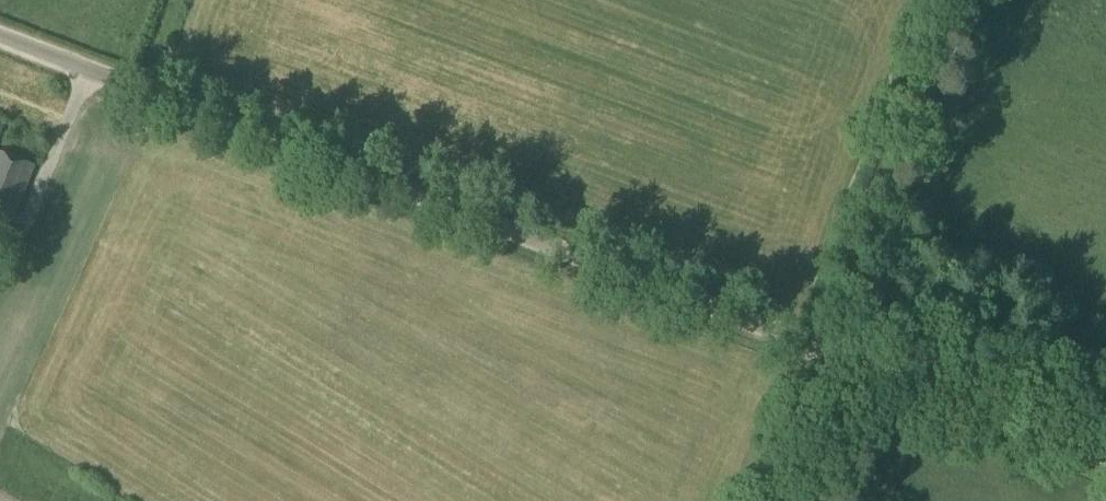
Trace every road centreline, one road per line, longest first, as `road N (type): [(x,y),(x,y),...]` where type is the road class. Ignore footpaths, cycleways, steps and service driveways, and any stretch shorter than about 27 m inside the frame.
road 1 (unclassified): [(1105,459),(0,38)]

